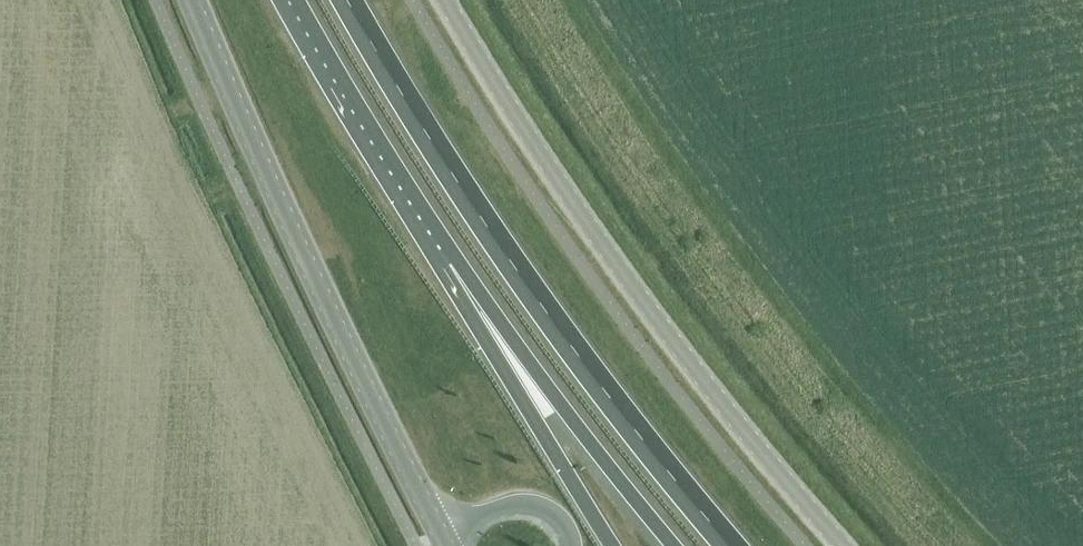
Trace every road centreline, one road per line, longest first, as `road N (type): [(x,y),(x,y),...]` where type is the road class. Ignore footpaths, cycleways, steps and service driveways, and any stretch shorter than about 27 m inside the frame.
road 1 (tertiary): [(444,0),(636,292),(843,545)]
road 2 (trunk): [(731,545),(490,231),(348,0)]
road 3 (secondary): [(191,0),(345,348),(445,545)]
road 4 (trunk): [(440,250),(461,266),(674,545)]
road 5 (trunk): [(440,250),(443,267),(585,504)]
road 6 (trunk): [(290,0),(440,250)]

